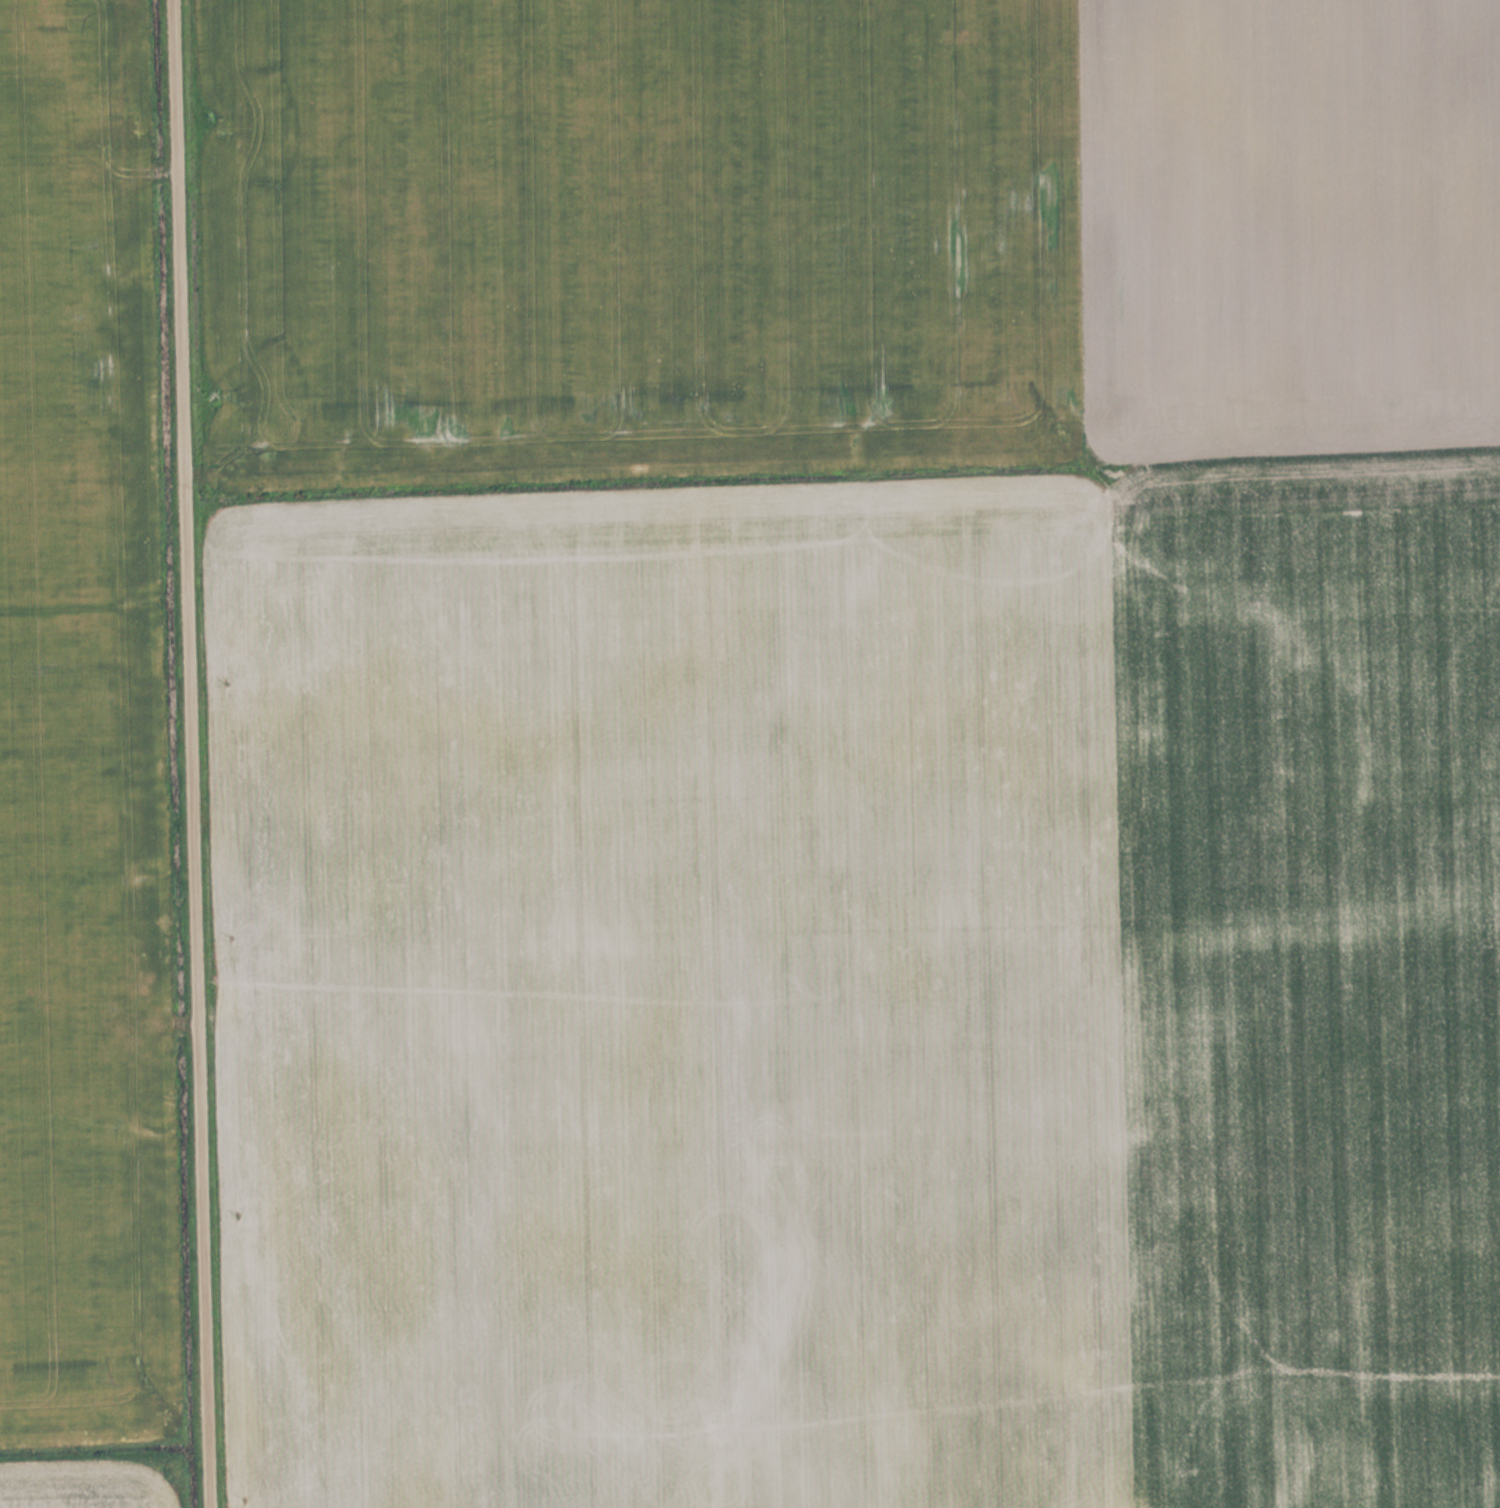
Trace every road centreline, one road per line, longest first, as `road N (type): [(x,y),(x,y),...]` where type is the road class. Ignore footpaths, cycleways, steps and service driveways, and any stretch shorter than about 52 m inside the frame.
road 1 (residential): [(206,1507),(167,0)]

